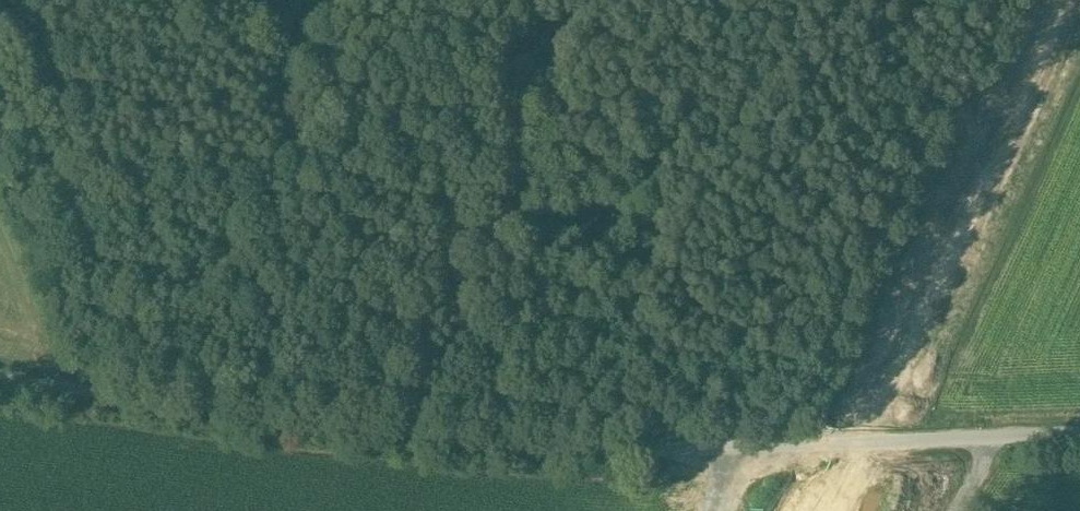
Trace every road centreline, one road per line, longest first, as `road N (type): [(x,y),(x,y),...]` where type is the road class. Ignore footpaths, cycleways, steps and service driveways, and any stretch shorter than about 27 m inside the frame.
road 1 (unclassified): [(0,380),(564,457),(859,443)]
road 2 (tertiary): [(859,443),(1068,0)]
road 3 (unclassified): [(859,443),(1079,433)]

